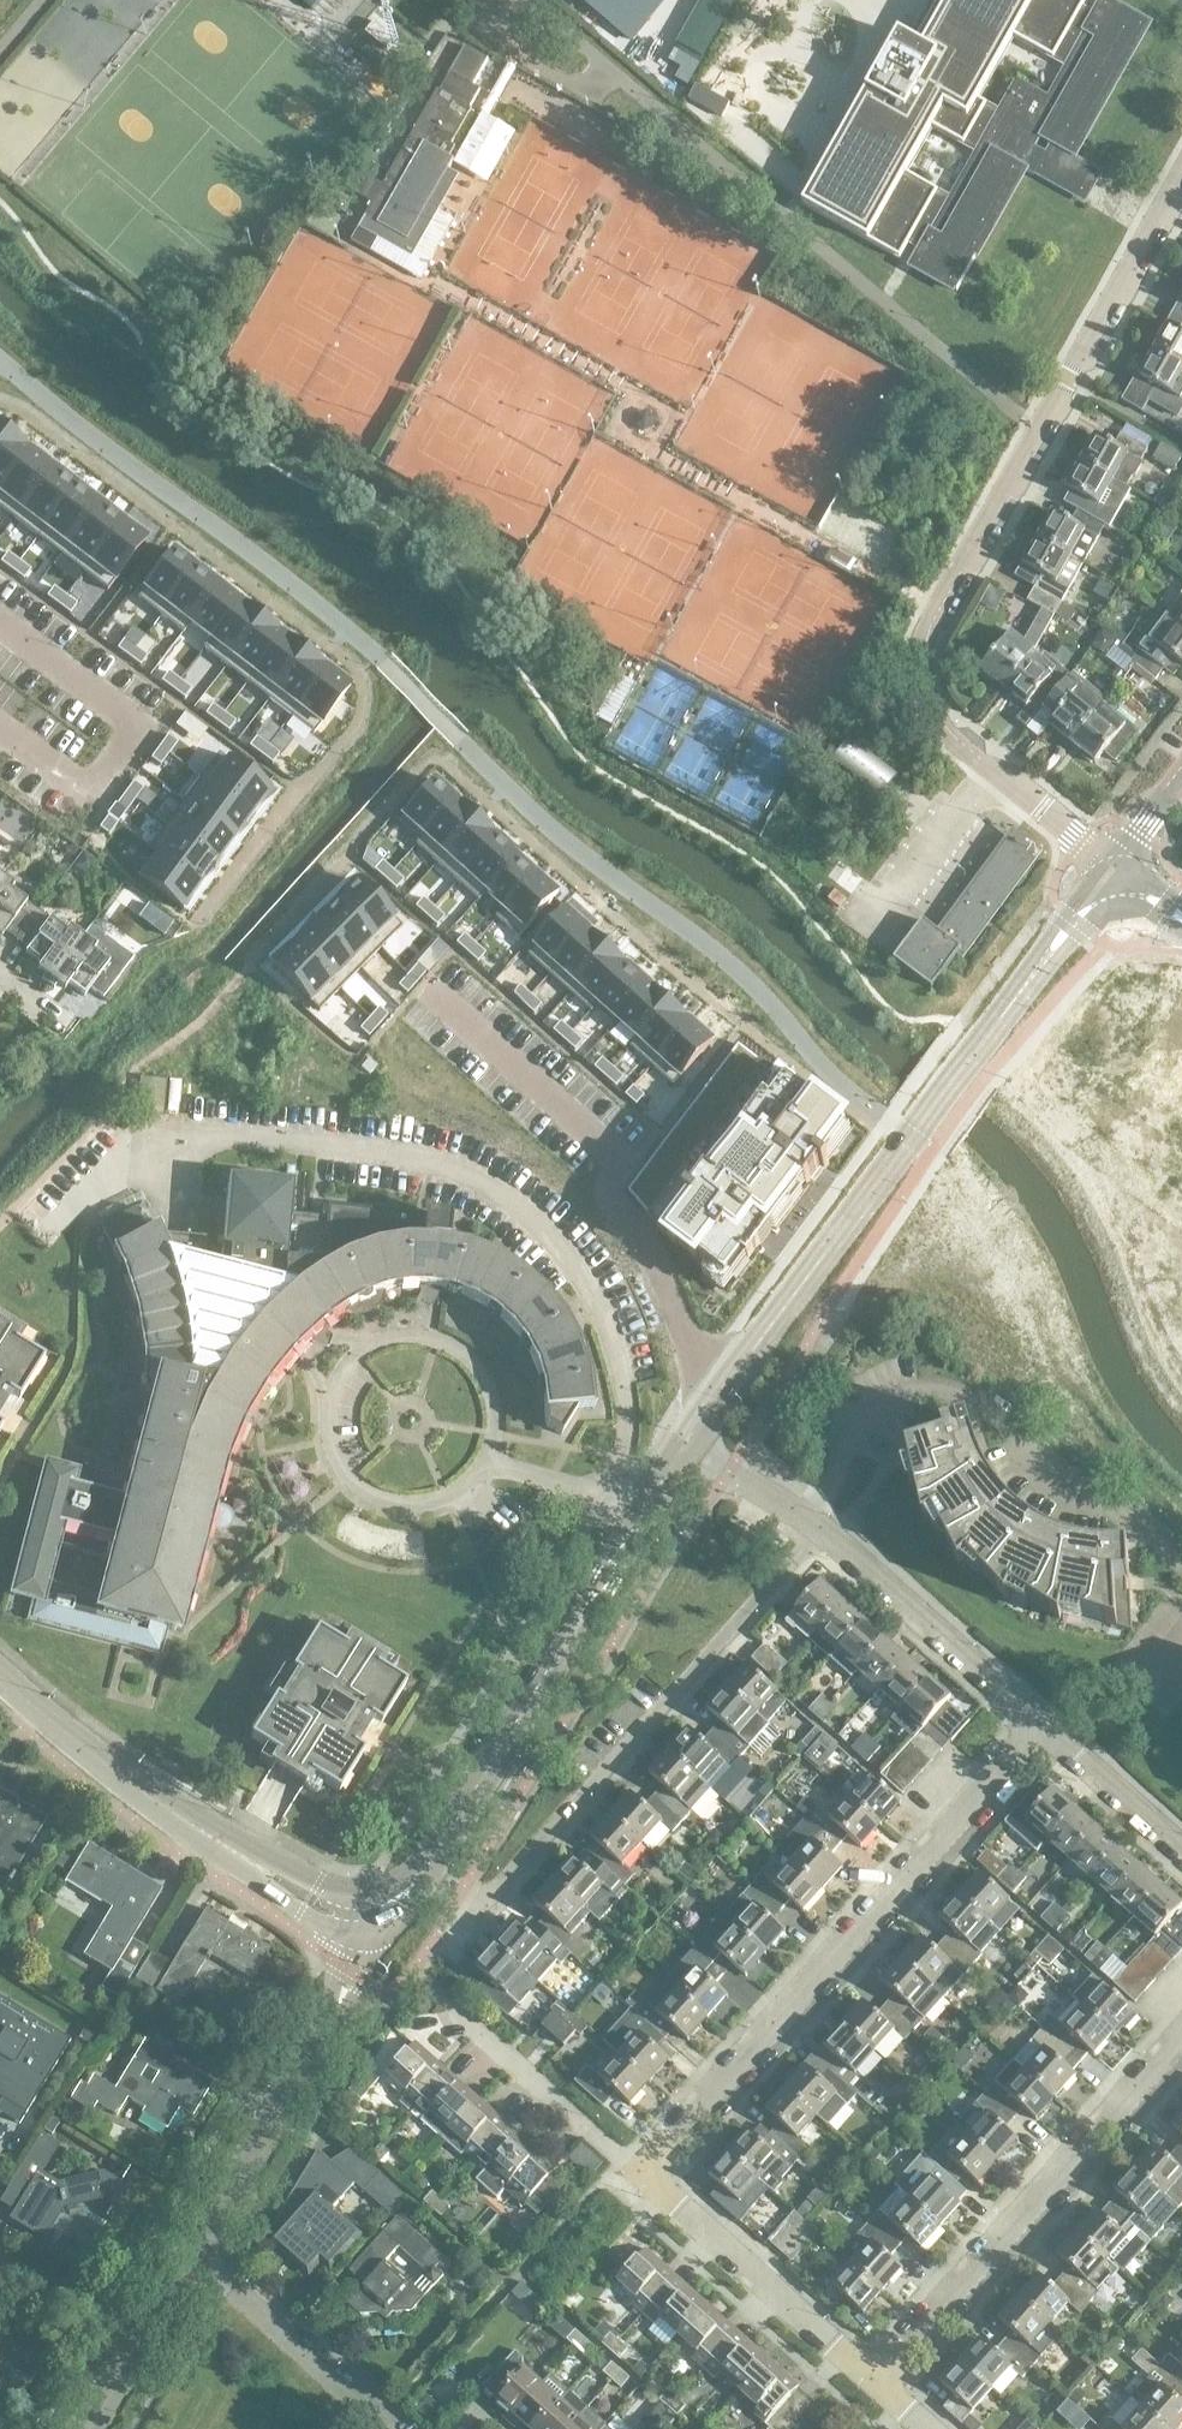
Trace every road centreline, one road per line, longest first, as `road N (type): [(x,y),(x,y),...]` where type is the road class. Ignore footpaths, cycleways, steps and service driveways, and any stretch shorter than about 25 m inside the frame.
road 1 (residential): [(869,2372),(632,2166),(945,1835),(1039,1719)]
road 2 (residential): [(1181,183),(925,646),(926,701),(938,724),(1116,872)]
road 3 (tertiary): [(690,1445),(970,1053),(1097,898)]
road 4 (residential): [(426,1871),(463,1890),(491,1893),(532,1863),(824,1528)]
road 5 (tertiary): [(426,1871),(690,1445)]
road 6 (residential): [(813,1520),(868,1415),(911,1394),(947,1395),(969,1401),(1181,1559)]
road 7 (residential): [(381,1944),(156,1798),(0,1677)]
road 8 (residential): [(869,2372),(1181,2027)]
road 9 (tertiary): [(196,2249),(381,1944)]
road 10 (residential): [(1039,1719),(824,1528)]
road 11 (residential): [(393,2428),(196,2249)]
road 12 (residential): [(1181,1848),(1039,1719)]
road 13 (residential): [(136,2346),(0,2269)]
road 14 (residential): [(813,1520),(690,1445)]

